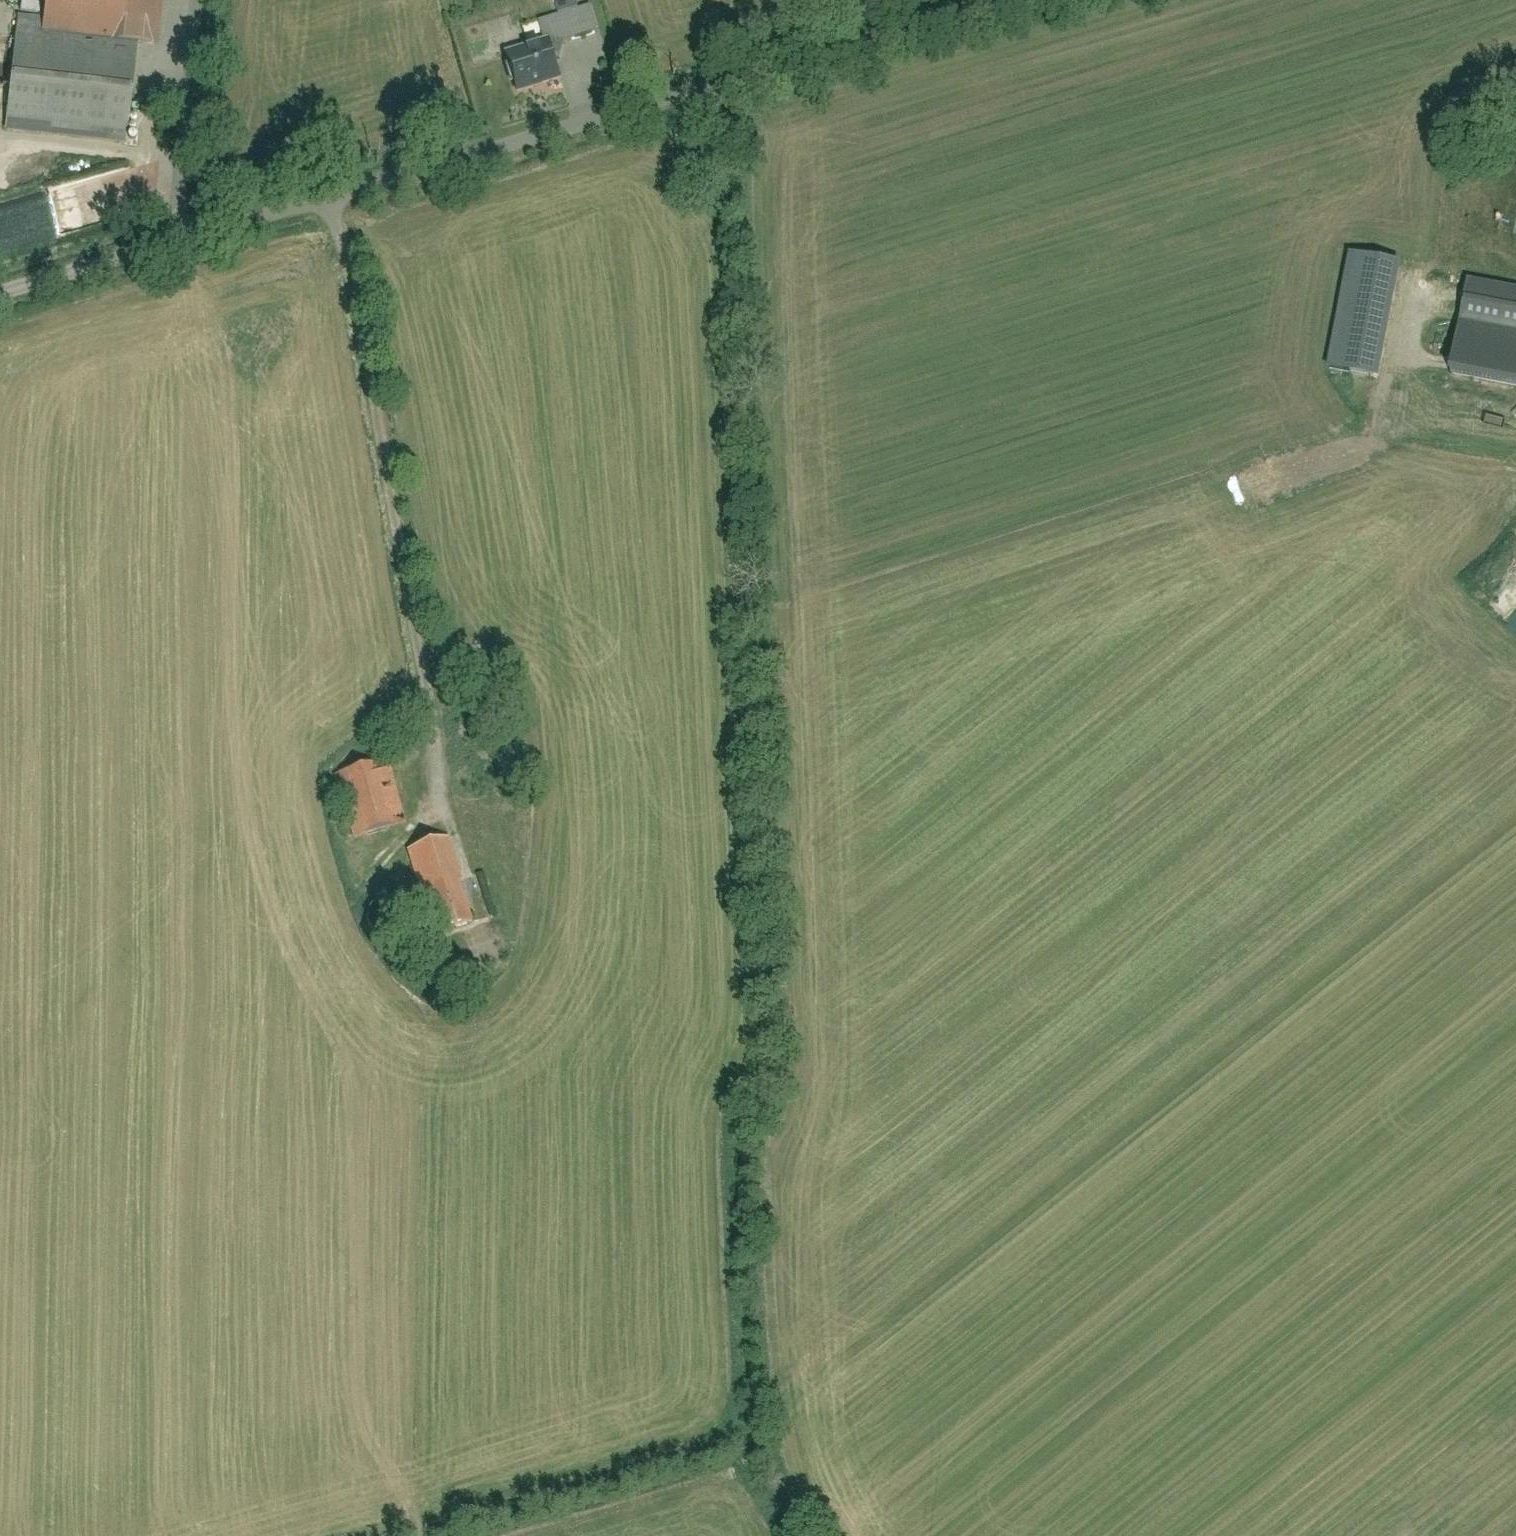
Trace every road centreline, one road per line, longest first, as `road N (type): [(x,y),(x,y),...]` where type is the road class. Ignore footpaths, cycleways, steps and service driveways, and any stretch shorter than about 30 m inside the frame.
road 1 (unclassified): [(937,0),(184,213)]
road 2 (unclassified): [(199,0),(184,213)]
road 3 (unclassified): [(184,213),(0,269)]

